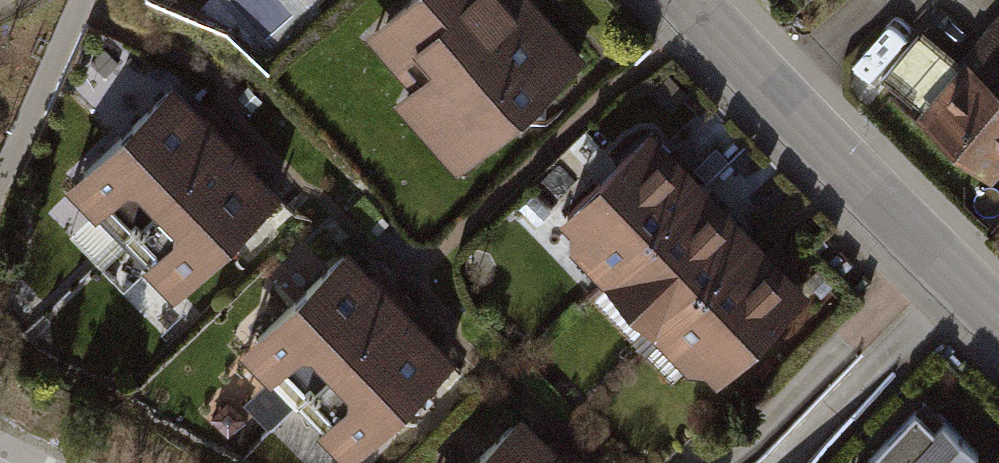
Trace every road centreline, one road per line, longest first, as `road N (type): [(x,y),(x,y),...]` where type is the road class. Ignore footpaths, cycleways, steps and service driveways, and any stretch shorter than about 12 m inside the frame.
road 1 (residential): [(998,319),(688,0)]

